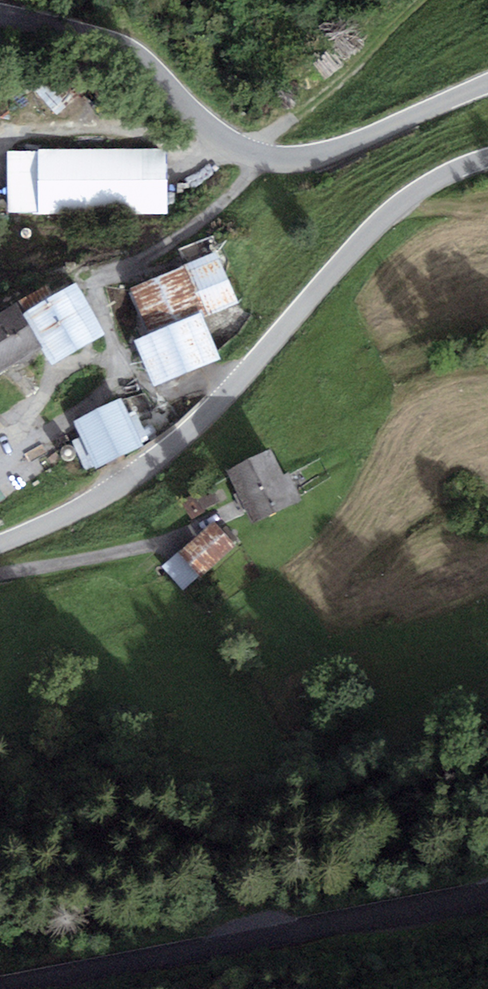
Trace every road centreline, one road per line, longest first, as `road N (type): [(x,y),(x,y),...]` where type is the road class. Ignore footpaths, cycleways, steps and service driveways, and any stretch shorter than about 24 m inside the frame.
road 1 (tertiary): [(0,544),(78,510),(153,463),(230,391),(381,221),(412,195),(487,158)]
road 2 (tertiary): [(487,84),(322,154),(274,160),(231,143),(112,60),(0,15)]
road 3 (tertiary): [(487,894),(2,988)]
road 4 (track): [(253,155),(426,0)]
road 5 (track): [(176,542),(0,575)]

